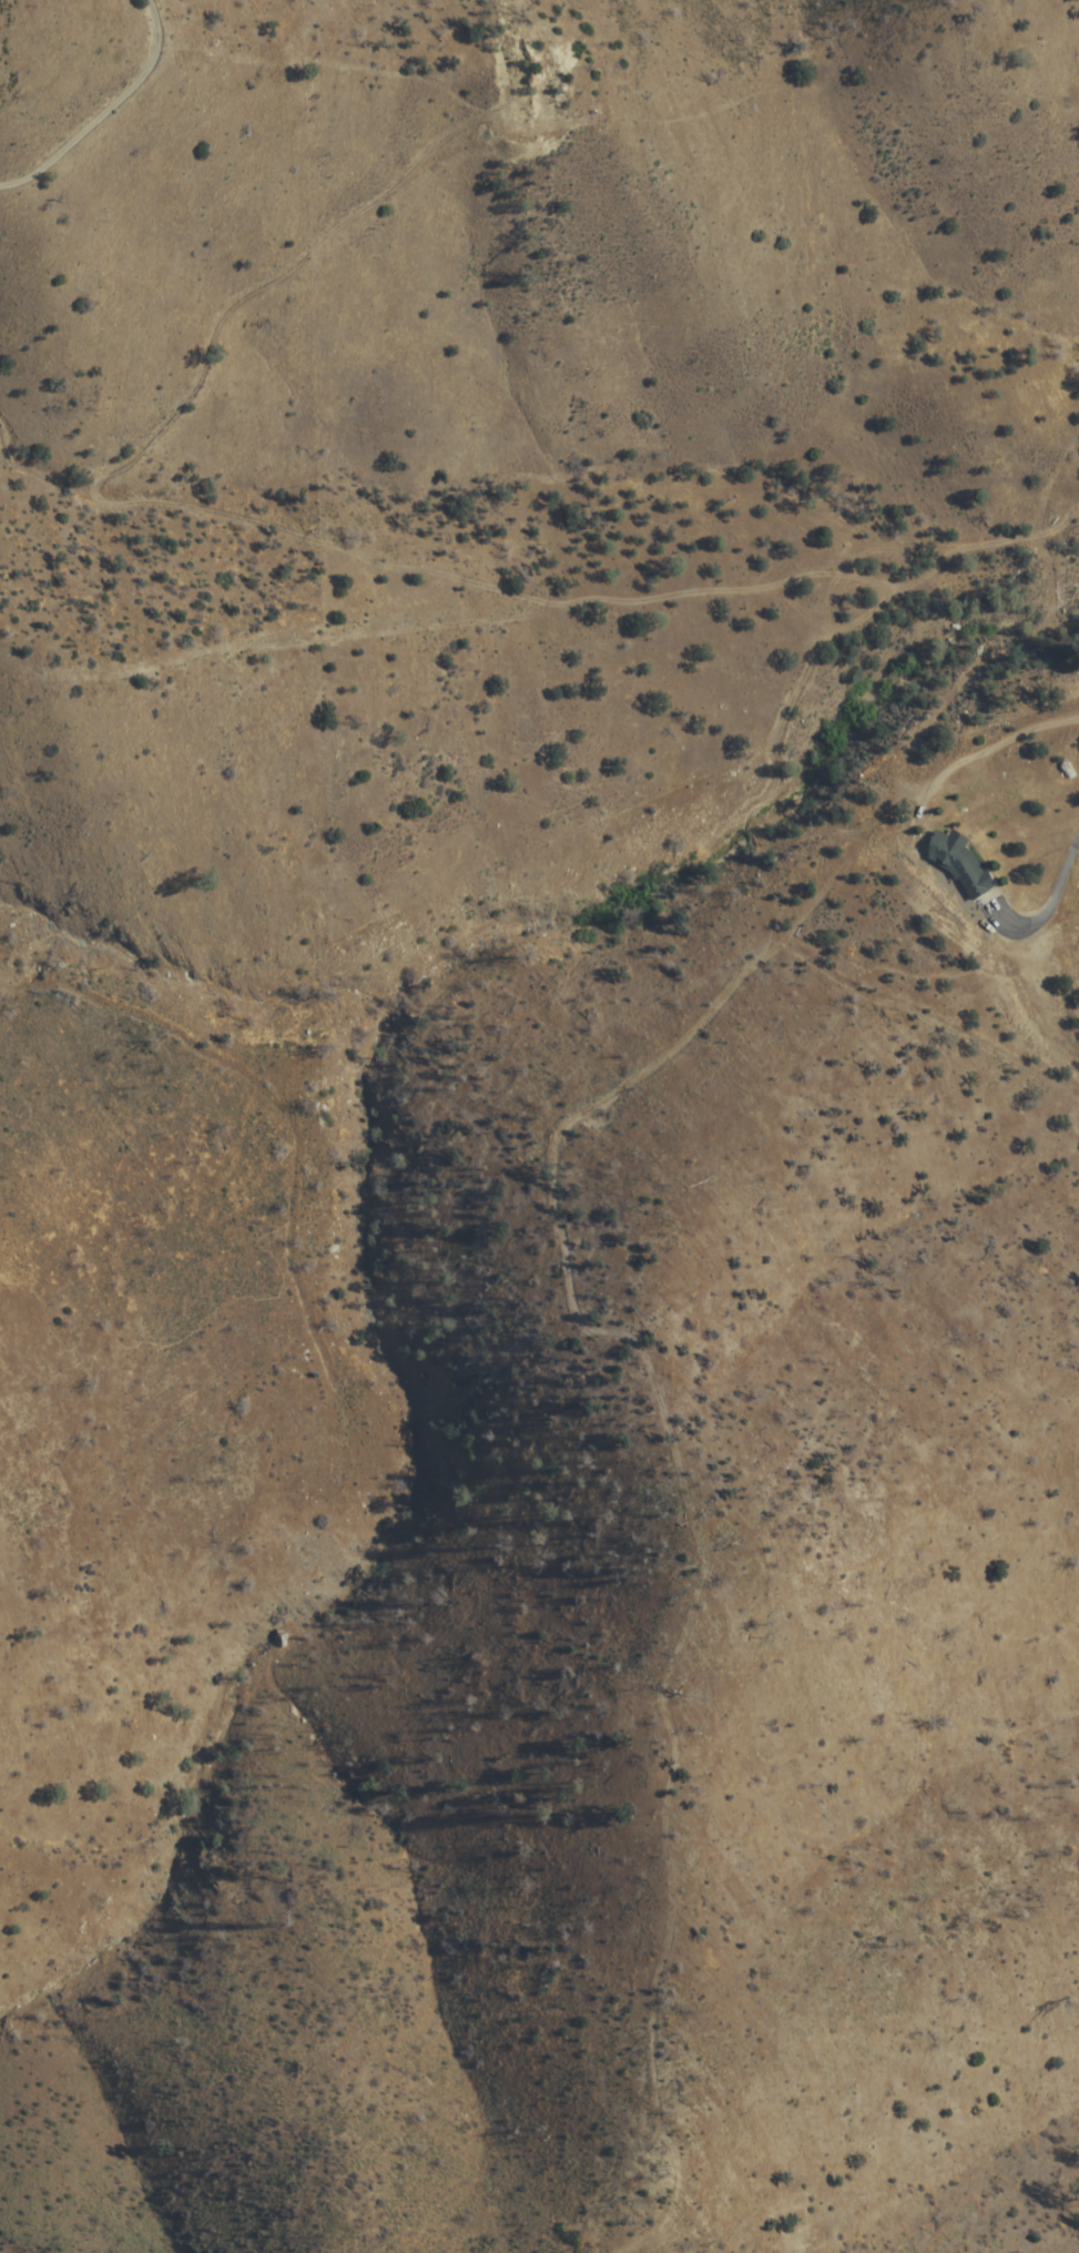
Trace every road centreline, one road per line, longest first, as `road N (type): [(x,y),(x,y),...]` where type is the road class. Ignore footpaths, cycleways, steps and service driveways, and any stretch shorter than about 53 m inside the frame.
road 1 (residential): [(1078,720),(1029,742),(980,782),(908,785),(897,775),(897,765),(989,654),(1042,637),(1051,625),(1056,577),(1037,544),(884,562),(658,609),(552,608),(187,506),(109,500),(101,486),(106,471),(151,453),(194,400),(227,309),(286,280),(449,140),(519,110)]
road 2 (residential): [(149,0),(157,47),(130,100),(37,175),(0,189)]

